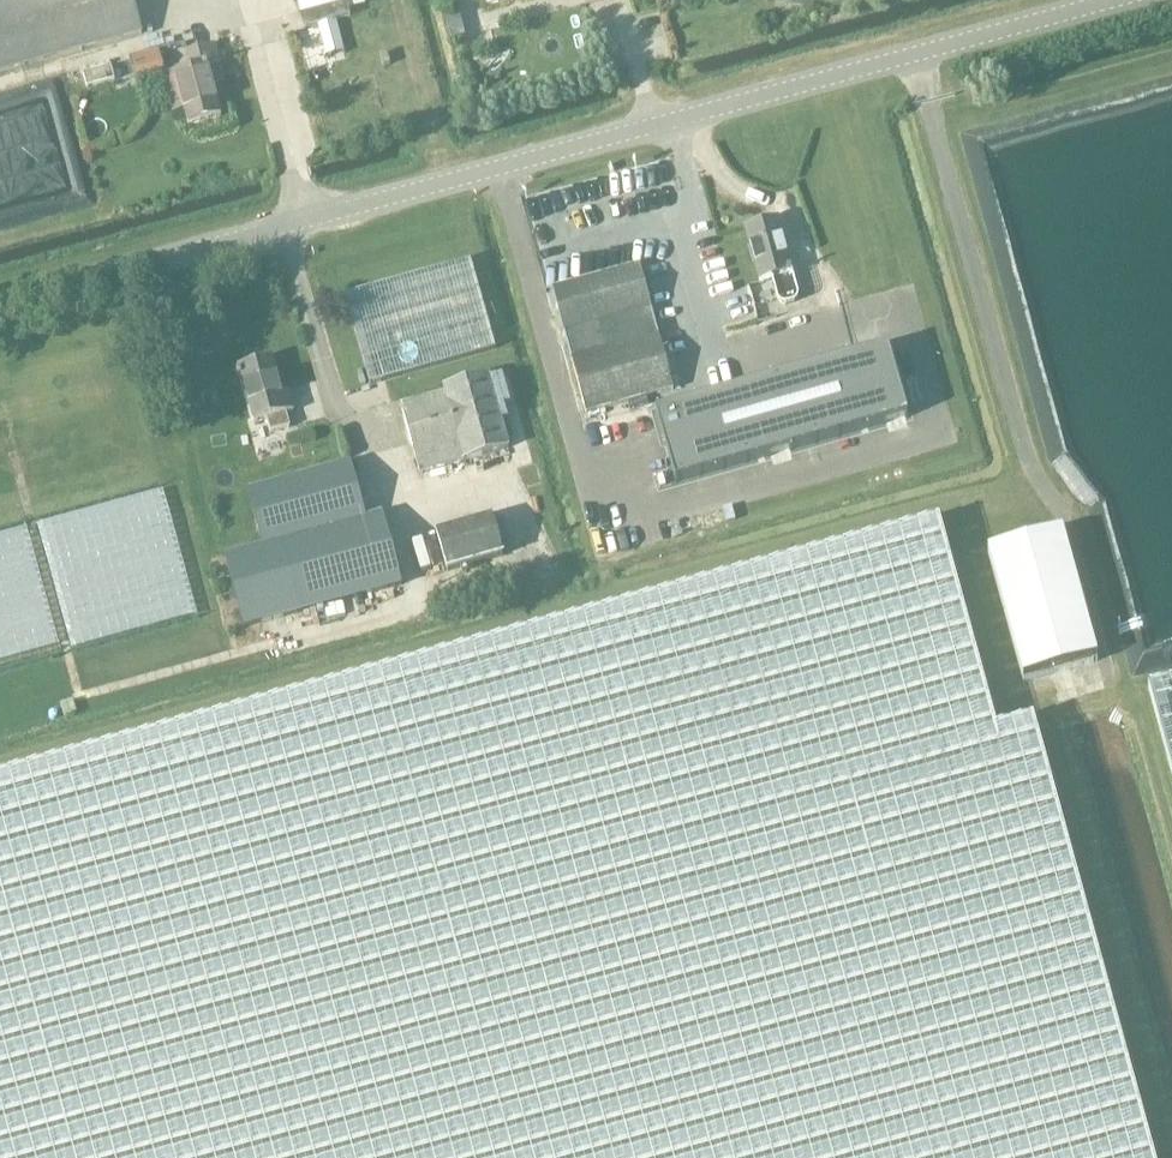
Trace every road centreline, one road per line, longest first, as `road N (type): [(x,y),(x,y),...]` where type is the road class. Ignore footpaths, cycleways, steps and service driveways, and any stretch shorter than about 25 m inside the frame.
road 1 (unclassified): [(0,303),(1110,0)]

